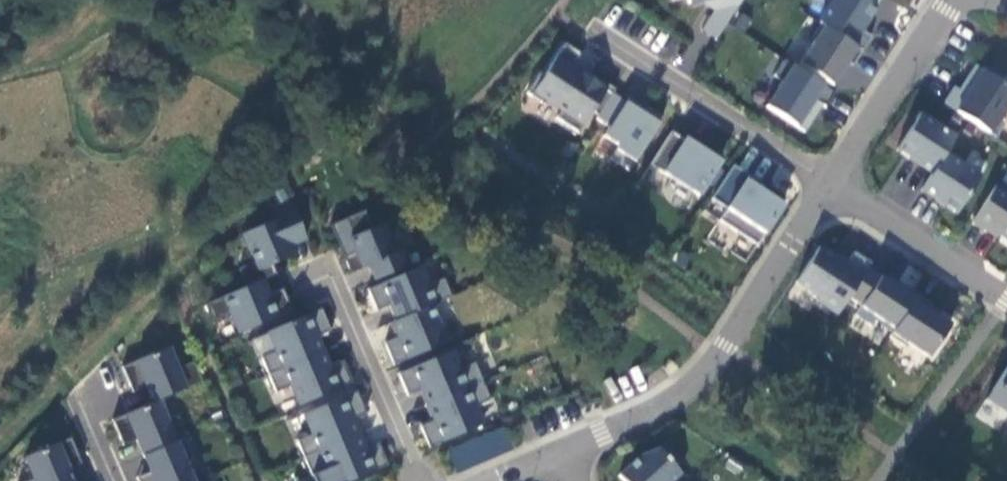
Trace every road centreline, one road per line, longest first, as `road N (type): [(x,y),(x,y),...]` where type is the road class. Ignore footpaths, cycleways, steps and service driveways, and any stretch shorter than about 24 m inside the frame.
road 1 (residential): [(556,457),(656,409),(686,384),(716,354),(832,184)]
road 2 (residential): [(589,28),(832,184)]
road 3 (residential): [(421,480),(331,274)]
road 4 (residential): [(832,184),(960,0)]
road 5 (residential): [(832,184),(1006,295)]

